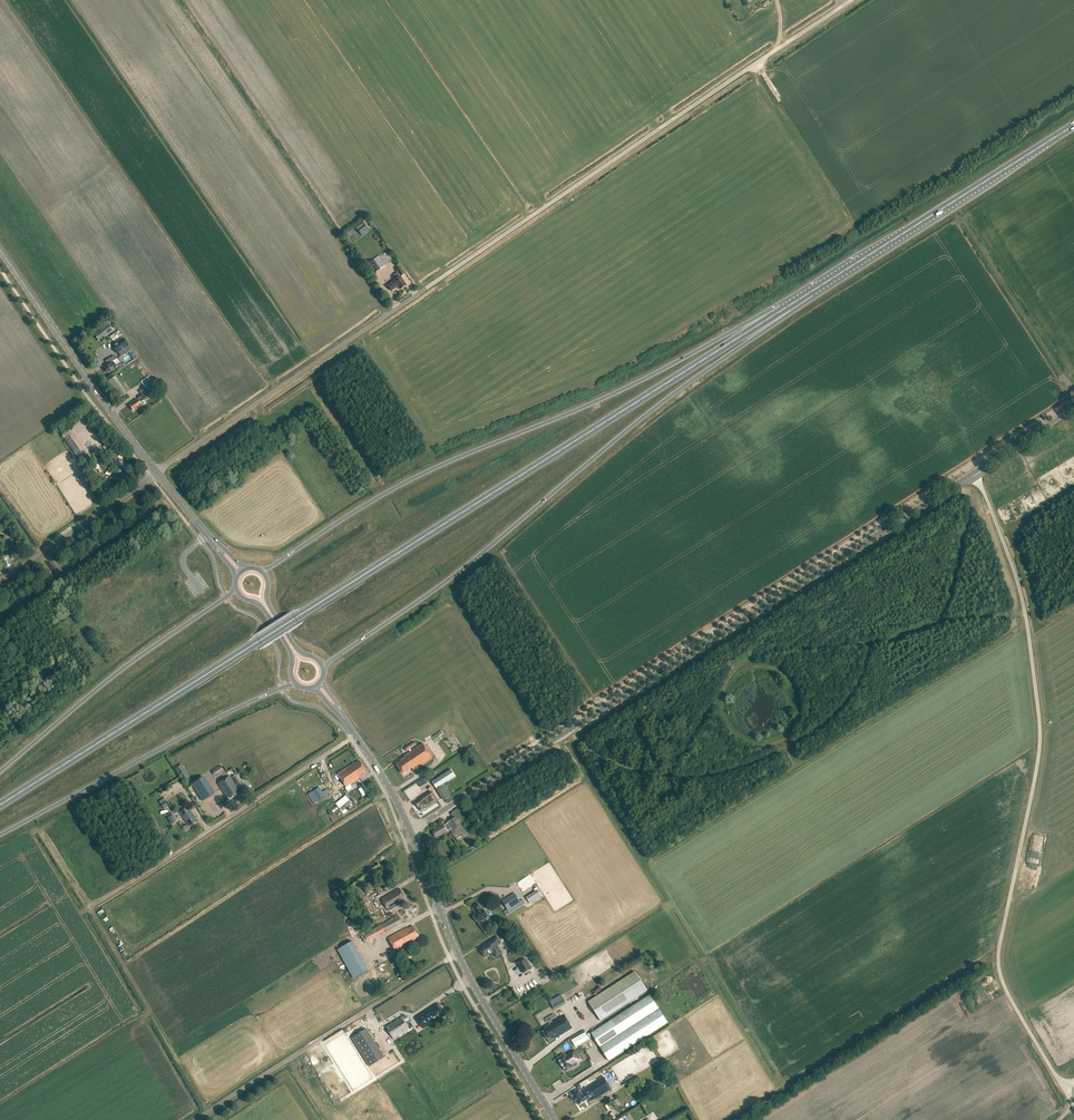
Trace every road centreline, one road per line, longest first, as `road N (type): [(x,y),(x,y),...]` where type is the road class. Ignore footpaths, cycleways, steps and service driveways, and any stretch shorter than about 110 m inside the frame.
road 1 (trunk): [(0,805),(782,310)]
road 2 (unclassified): [(157,472),(851,0)]
road 3 (tertiary): [(410,830),(974,471)]
road 4 (unclassified): [(974,471),(1025,613),(1040,734),(1000,972),(1073,1108)]
road 5 (trunk): [(323,666),(457,574),(646,415),(811,292)]
road 6 (trunk): [(782,310),(597,401),(428,471),(261,571)]
road 7 (track): [(199,836),(90,908),(209,1111)]
road 8 (trunk): [(0,836),(295,683)]
road 9 (residential): [(457,951),(195,1119)]
road 10 (trunk): [(811,292),(1073,125)]
road 11 (trunk): [(236,590),(105,683),(0,771)]
road 12 (primary): [(157,472),(0,249)]
road 13 (track): [(1073,390),(966,224)]
road 14 (secondary): [(555,1119),(457,951)]
road 15 (unclassified): [(0,580),(157,472)]
road 16 (residential): [(199,836),(355,735)]
road 17 (secondary): [(457,951),(410,830)]
road 18 (primary): [(323,666),(297,649),(268,604),(261,571)]

